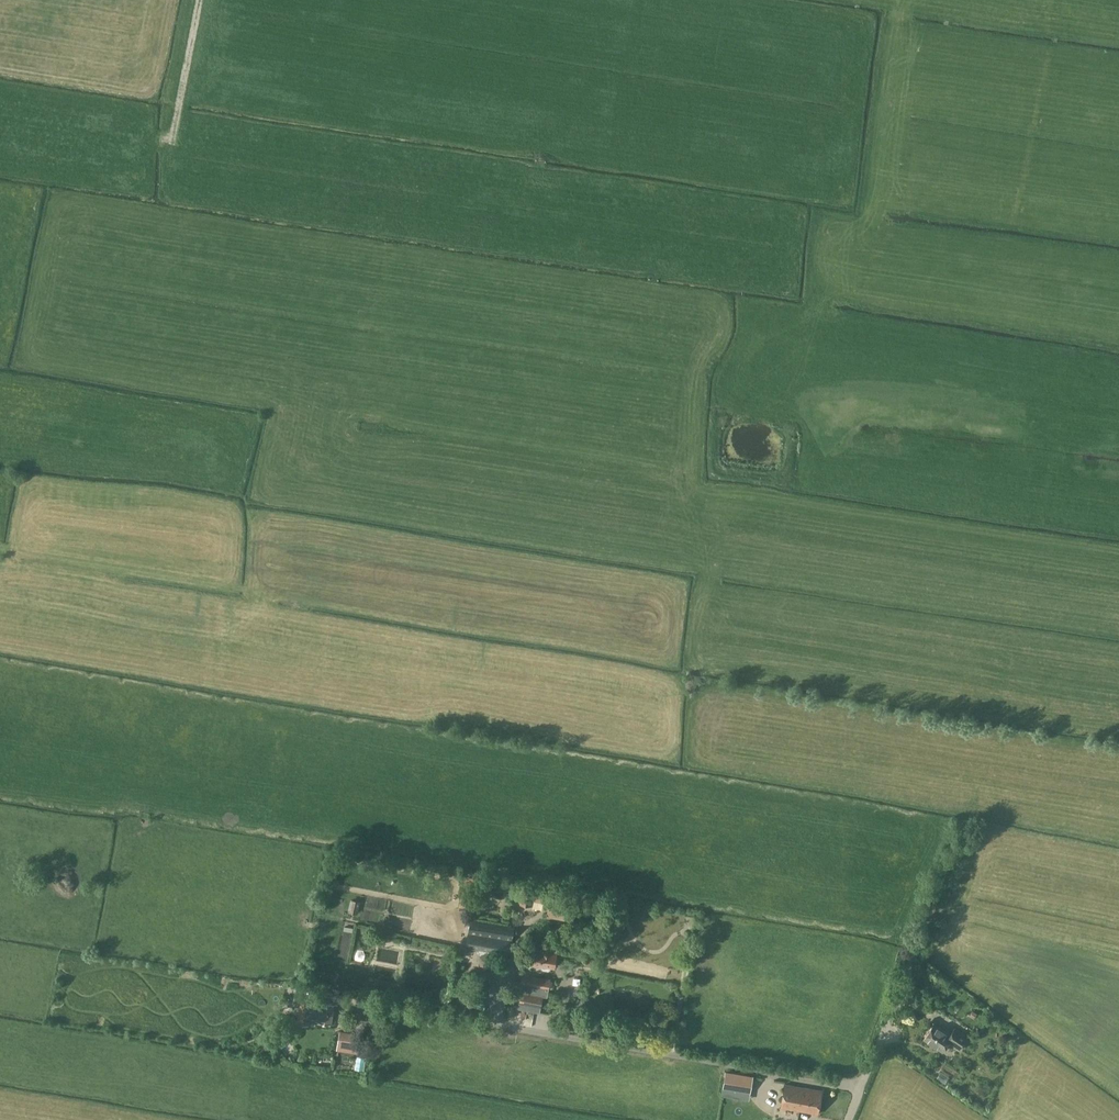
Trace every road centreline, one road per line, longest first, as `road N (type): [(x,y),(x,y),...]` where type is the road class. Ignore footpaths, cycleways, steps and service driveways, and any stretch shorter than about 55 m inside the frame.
road 1 (track): [(914,957),(966,822)]

